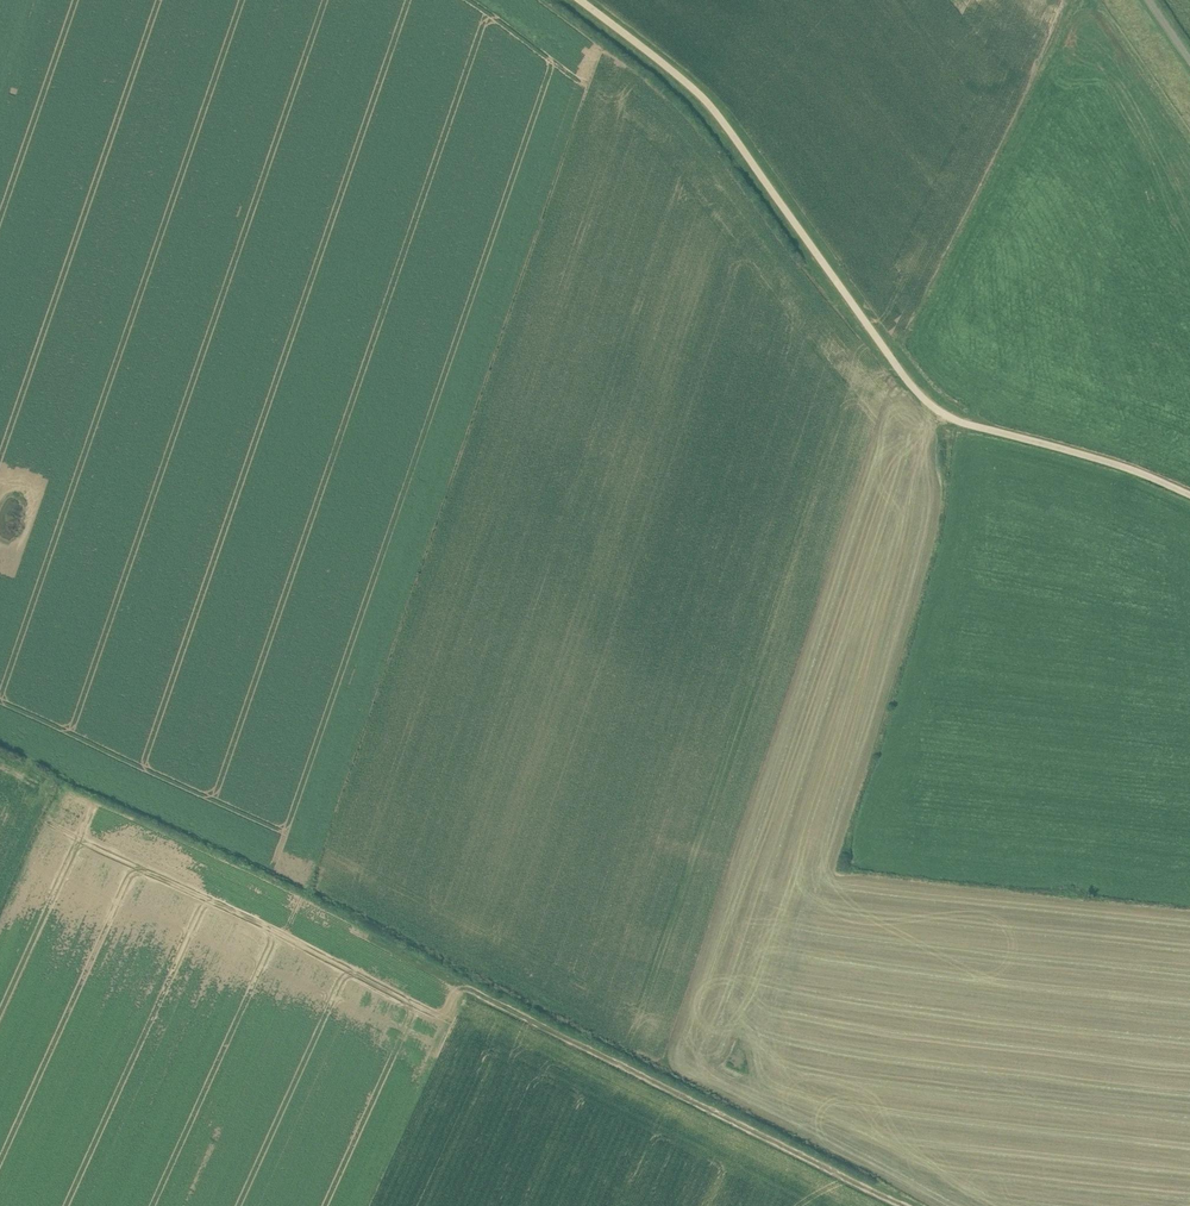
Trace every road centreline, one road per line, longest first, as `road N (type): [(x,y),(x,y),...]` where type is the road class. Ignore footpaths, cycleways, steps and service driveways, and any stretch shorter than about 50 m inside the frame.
road 1 (unclassified): [(1189,495),(1088,457),(969,426),(919,397),(713,110),(578,0)]
road 2 (track): [(900,1205),(425,965)]

